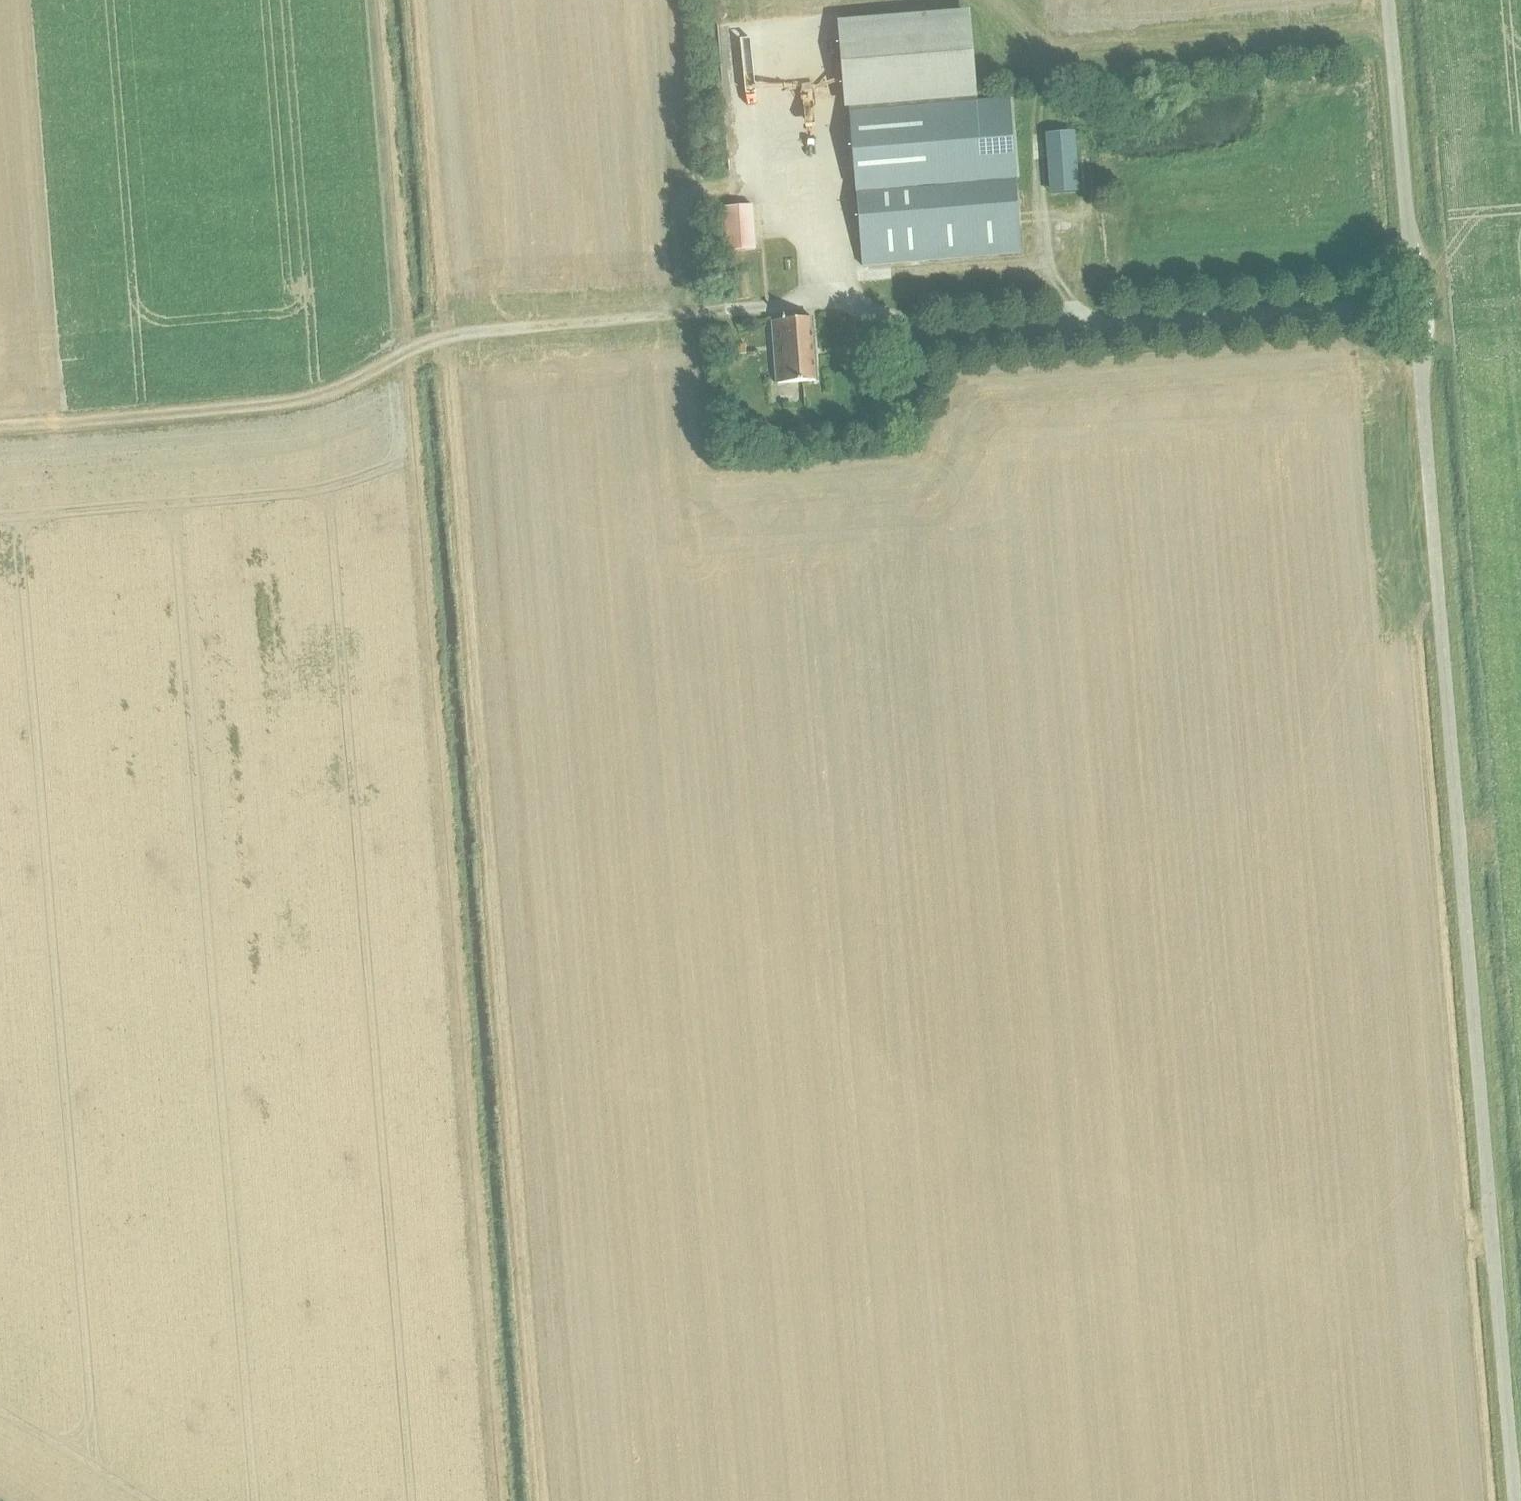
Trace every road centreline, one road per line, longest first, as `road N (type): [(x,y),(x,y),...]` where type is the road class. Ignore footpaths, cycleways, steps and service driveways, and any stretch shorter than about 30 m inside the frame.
road 1 (unclassified): [(1513,1500),(1386,0)]
road 2 (track): [(0,426),(307,400),(465,331),(731,309)]

